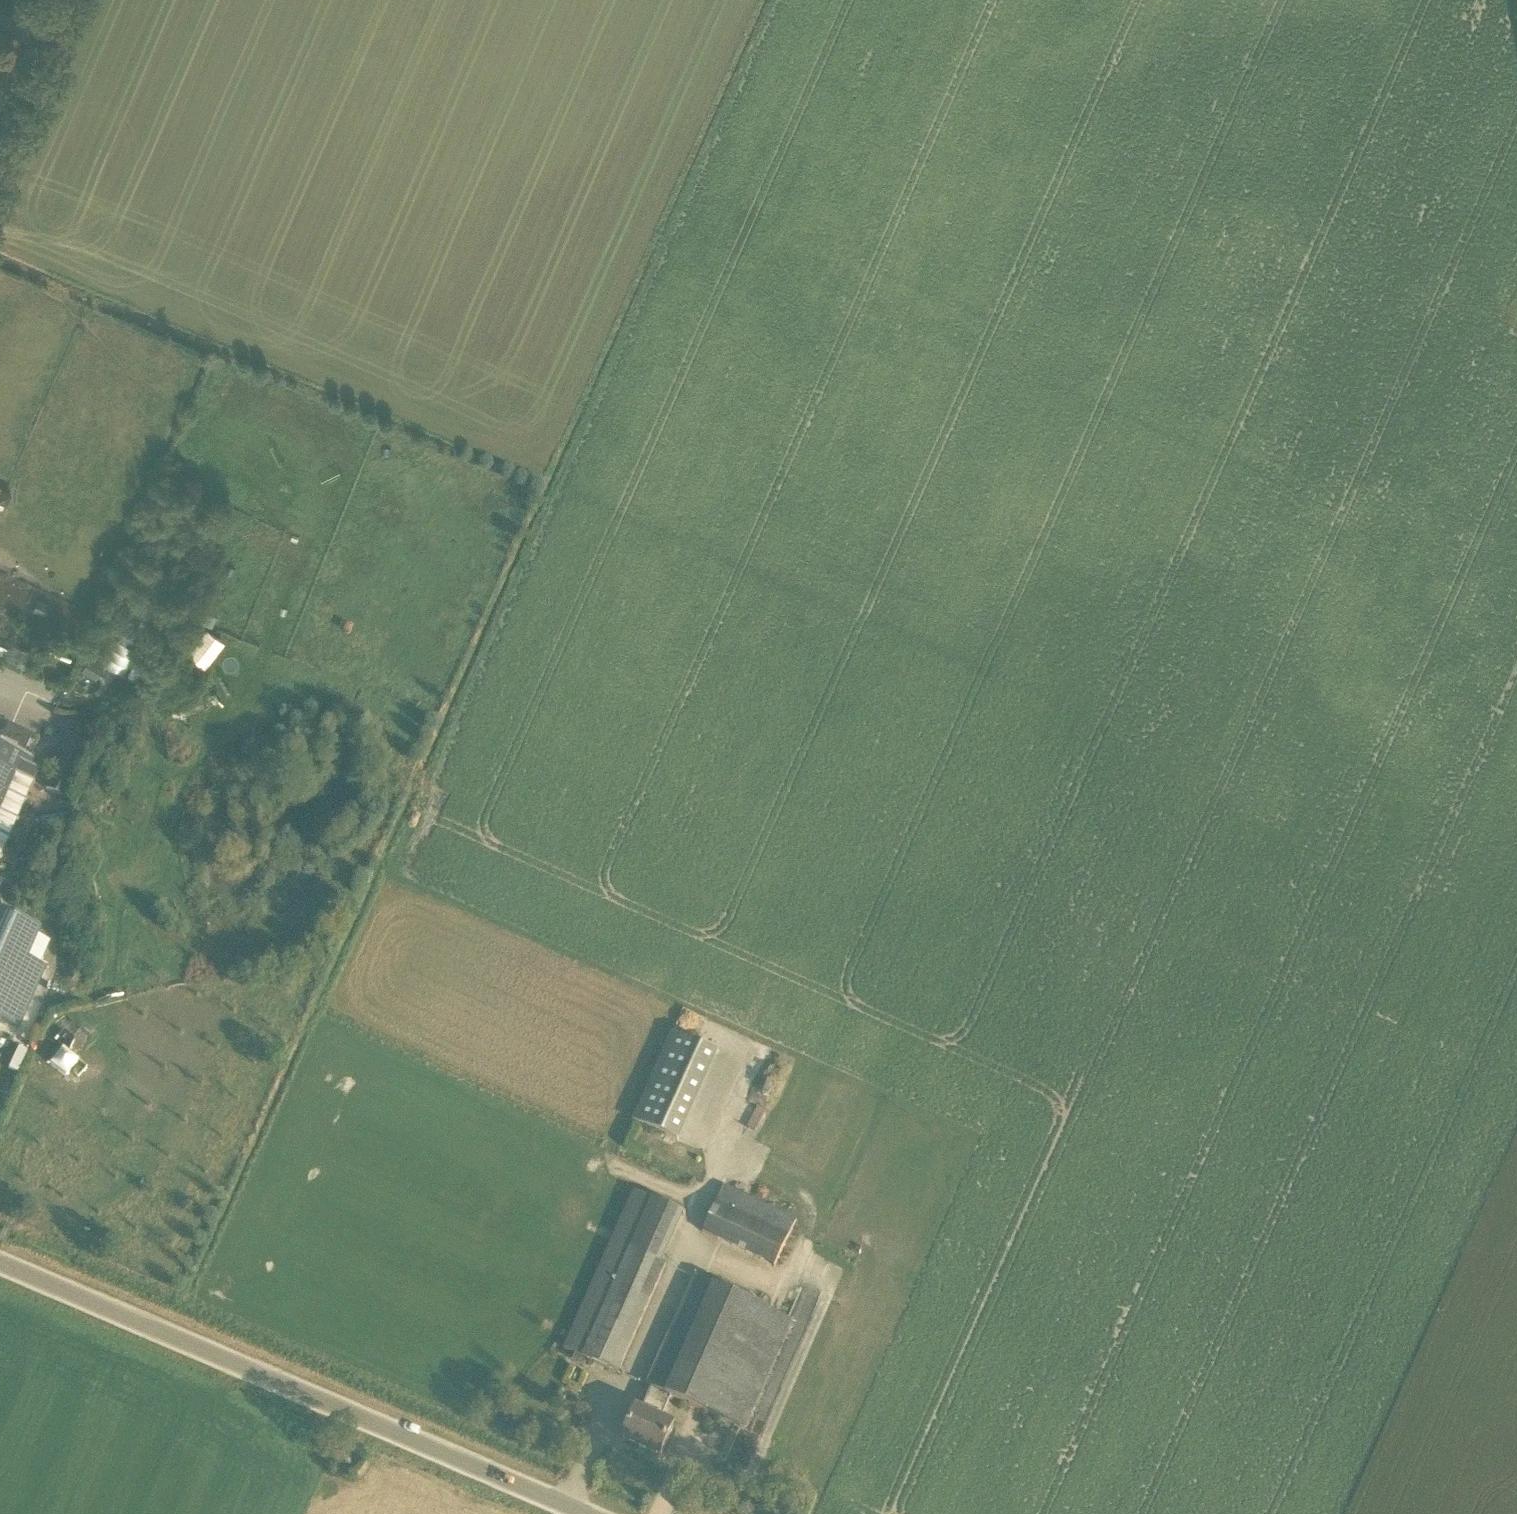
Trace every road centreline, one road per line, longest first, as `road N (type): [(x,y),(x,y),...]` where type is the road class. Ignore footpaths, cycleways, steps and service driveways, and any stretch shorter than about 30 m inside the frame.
road 1 (tertiary): [(585,1513),(0,1263)]
road 2 (unclassified): [(0,123),(53,0)]

